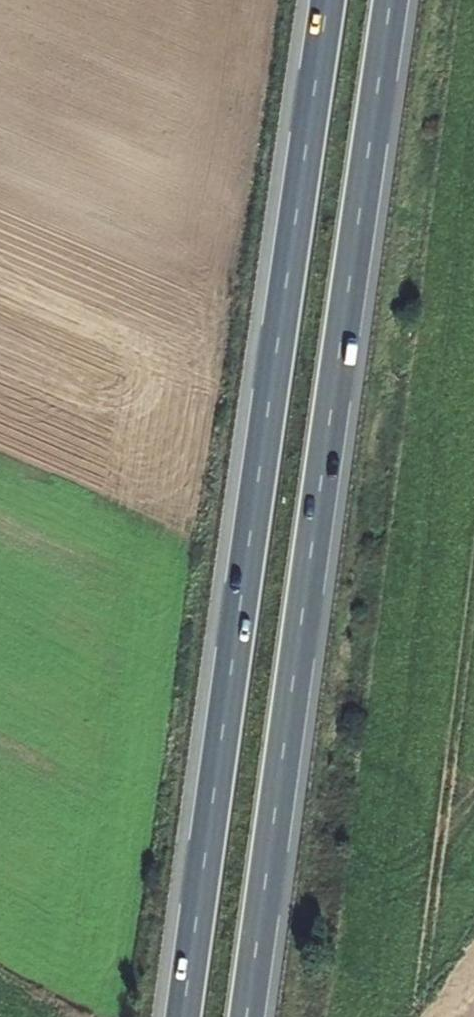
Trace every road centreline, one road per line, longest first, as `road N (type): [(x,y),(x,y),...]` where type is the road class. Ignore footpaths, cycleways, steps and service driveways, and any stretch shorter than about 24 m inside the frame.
road 1 (trunk): [(247,1016),(392,0)]
road 2 (trunk): [(328,0),(184,1016)]

